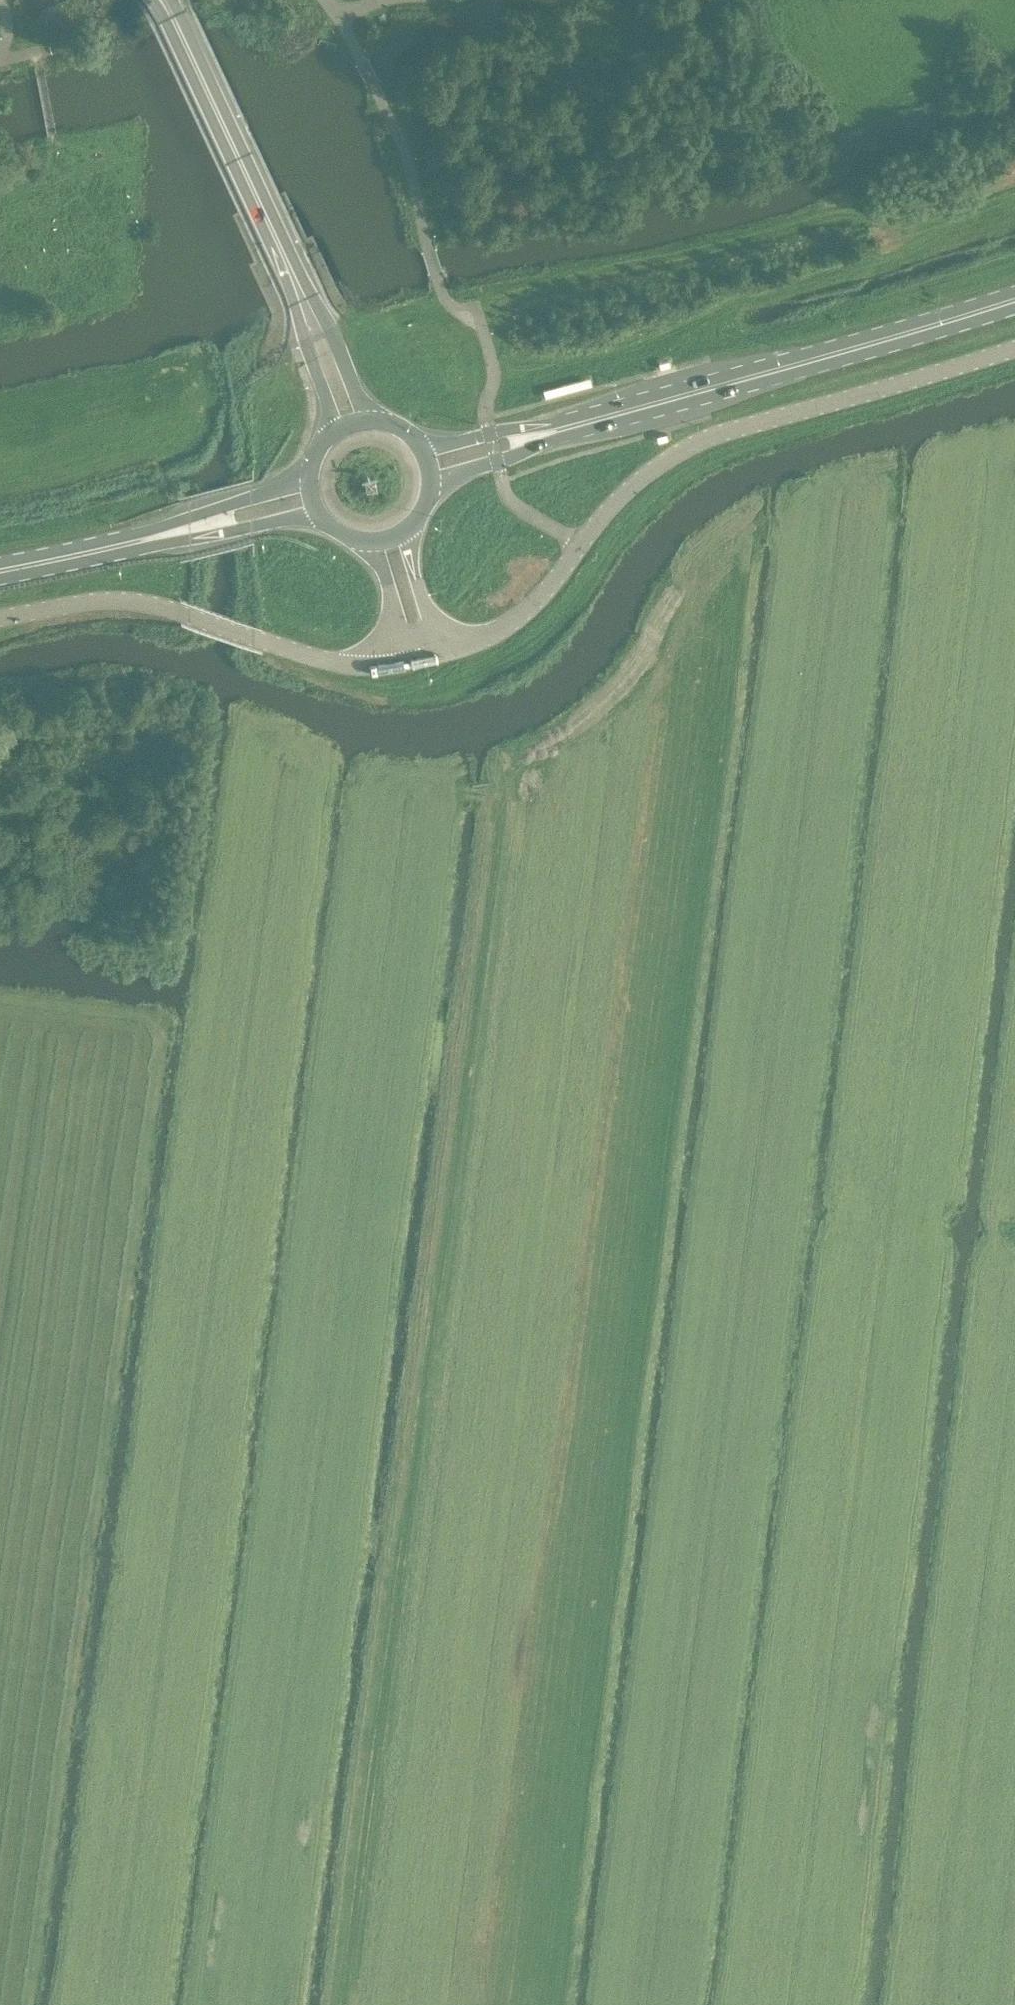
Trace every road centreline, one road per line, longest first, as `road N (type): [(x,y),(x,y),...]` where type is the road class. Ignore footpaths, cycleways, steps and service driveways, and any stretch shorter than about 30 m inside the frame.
road 1 (unclassified): [(441,653),(504,626),(654,462),(682,444),(1014,347)]
road 2 (primary): [(569,427),(1014,300)]
road 3 (unclassified): [(0,615),(140,604),(190,613),(310,662),(389,665)]
road 4 (secondary): [(289,264),(164,0)]
road 5 (primary): [(88,553),(321,516)]
road 6 (primary): [(310,476),(88,553)]
road 7 (secondary): [(376,420),(289,264)]
road 8 (secondary): [(289,264),(332,433)]
road 9 (primary): [(569,427),(515,429),(423,449)]
road 10 (primary): [(432,482),(569,427)]
road 11 (unclassified): [(441,653),(407,530)]
road 12 (unclassified): [(371,542),(390,593),(389,665)]

